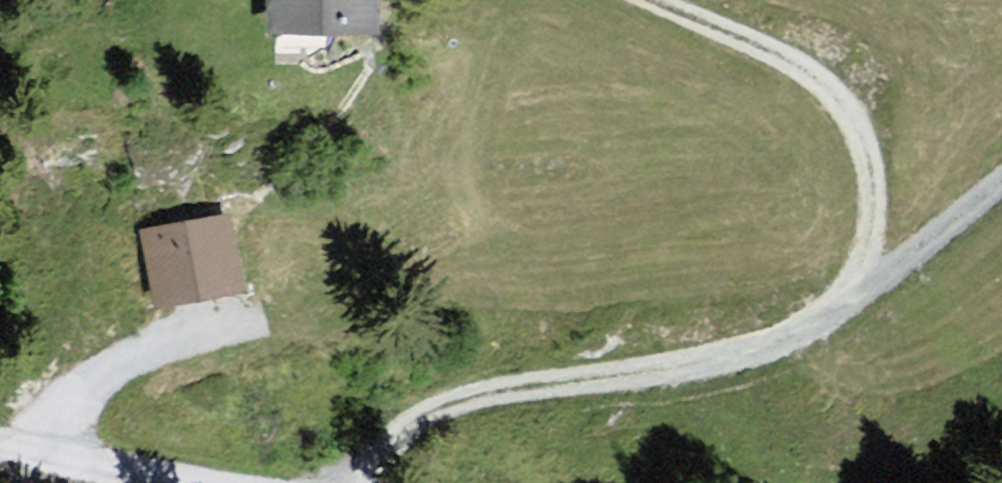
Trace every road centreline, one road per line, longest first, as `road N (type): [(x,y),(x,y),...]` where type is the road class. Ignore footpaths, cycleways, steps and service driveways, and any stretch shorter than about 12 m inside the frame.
road 1 (track): [(1001,178),(845,310),(756,357),(525,388),(442,411),(339,482)]
road 2 (track): [(622,0),(767,59),(827,96),(855,145),(863,207),(845,310)]
road 3 (track): [(196,349),(122,366),(74,397),(32,466)]
road 4 (residential): [(123,482),(0,460)]

